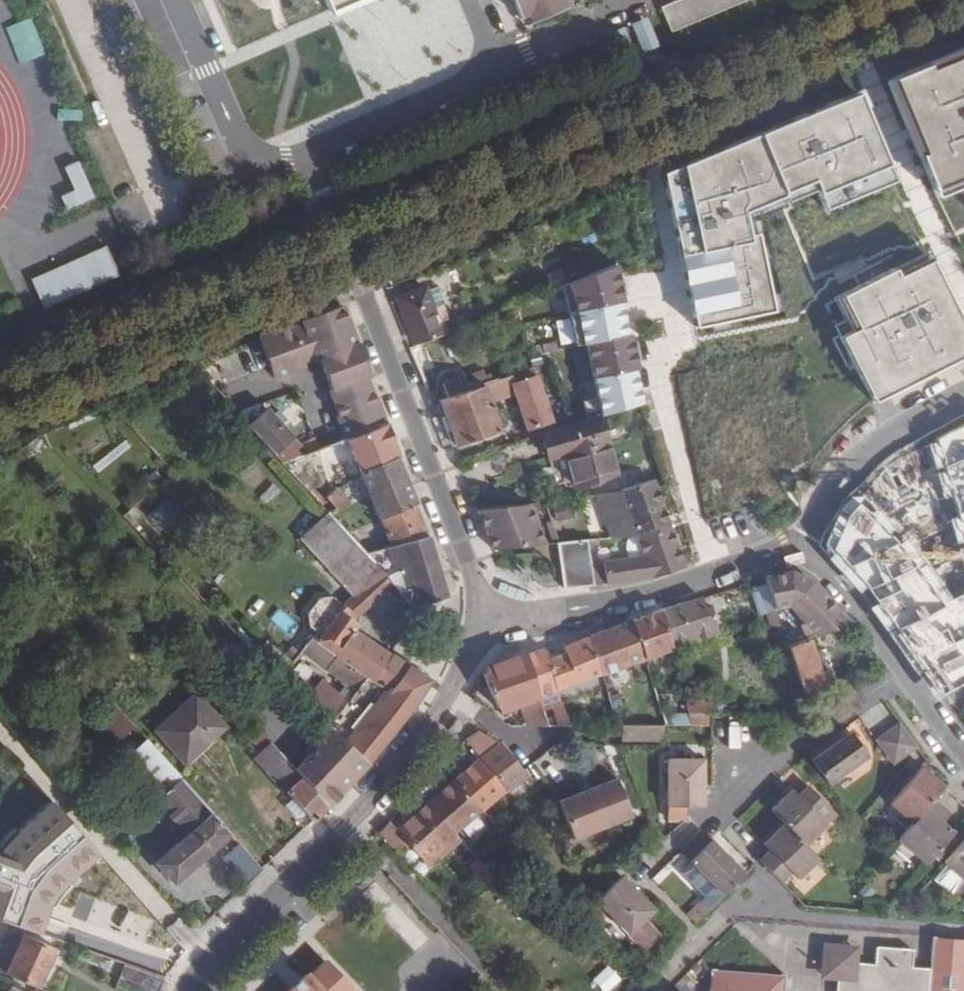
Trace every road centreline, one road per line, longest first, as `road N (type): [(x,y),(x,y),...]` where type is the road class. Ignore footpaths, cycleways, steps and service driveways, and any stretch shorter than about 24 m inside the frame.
road 1 (residential): [(493,66),(306,149),(483,588),(489,621)]
road 2 (residential): [(489,621),(450,698),(411,751),(188,990)]
road 3 (residential): [(673,840),(902,670)]
road 4 (residential): [(963,396),(889,435),(841,485),(806,548)]
road 5 (residential): [(708,579),(568,616),(489,621)]
road 6 (residential): [(708,579),(665,424),(680,397)]
road 7 (residential): [(493,66),(645,0)]
road 8 (residential): [(806,548),(902,670)]

